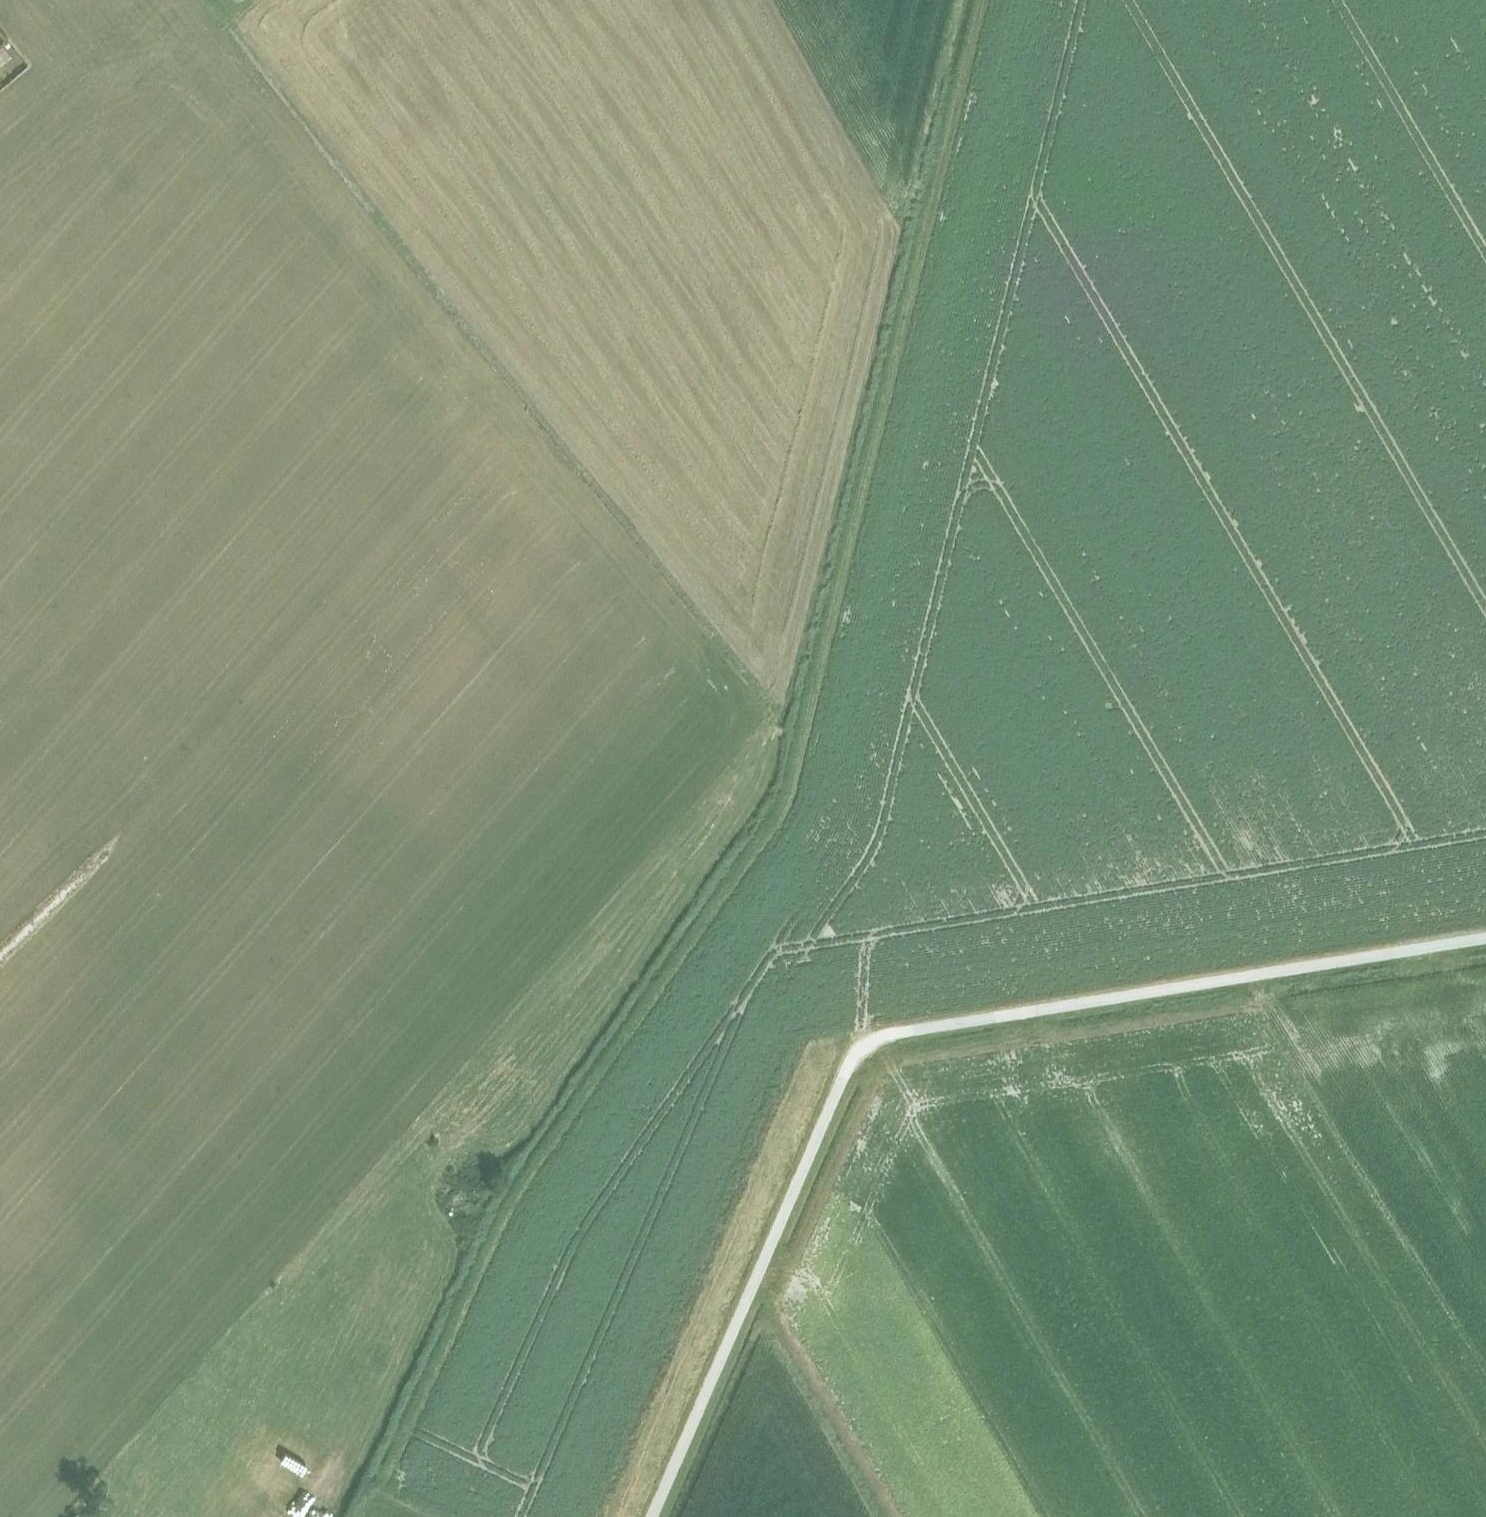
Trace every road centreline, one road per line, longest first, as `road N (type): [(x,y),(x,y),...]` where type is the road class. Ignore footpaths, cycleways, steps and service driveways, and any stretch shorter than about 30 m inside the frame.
road 1 (unclassified): [(1485,938),(881,1035),(857,1051),(654,1516)]

